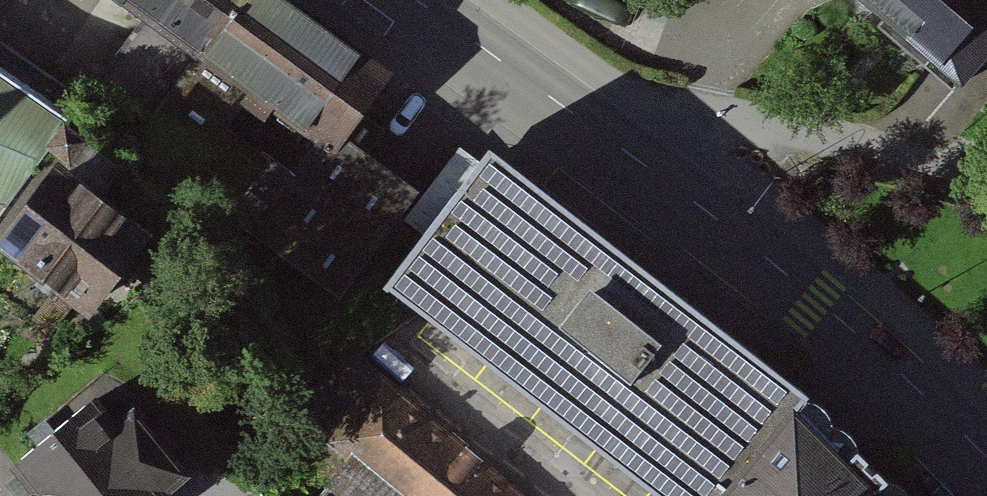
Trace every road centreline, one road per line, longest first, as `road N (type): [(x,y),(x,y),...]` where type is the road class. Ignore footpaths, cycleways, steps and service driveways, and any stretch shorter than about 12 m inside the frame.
road 1 (tertiary): [(635,160),(818,301),(986,458)]
road 2 (residential): [(986,187),(918,161),(714,118),(664,125),(635,160)]
road 3 (tertiary): [(416,0),(635,160)]

